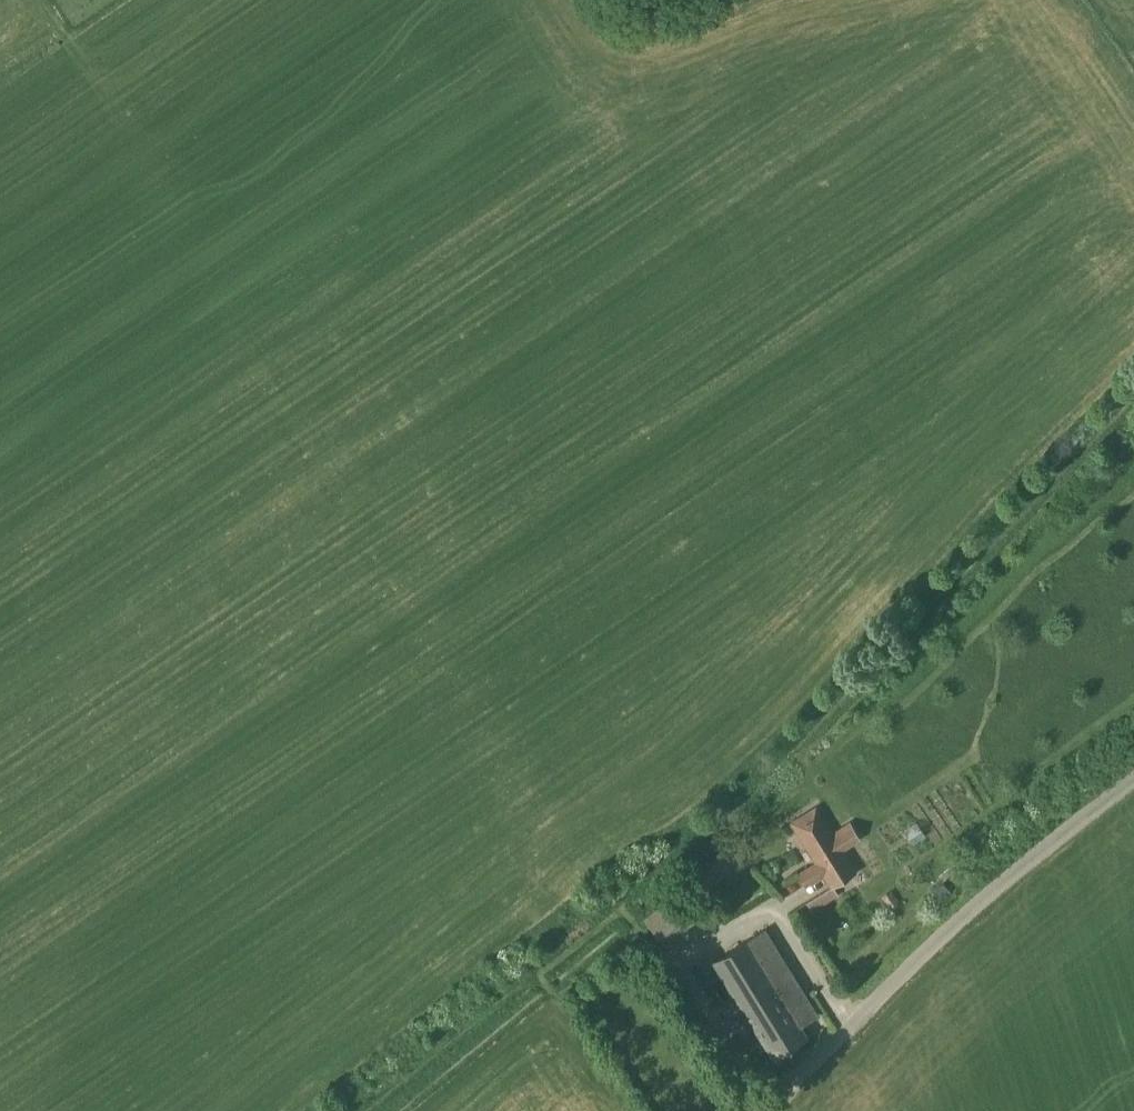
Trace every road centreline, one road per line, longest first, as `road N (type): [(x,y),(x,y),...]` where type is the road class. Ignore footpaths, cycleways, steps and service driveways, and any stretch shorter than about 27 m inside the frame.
road 1 (unclassified): [(760,1110),(1133,783)]

